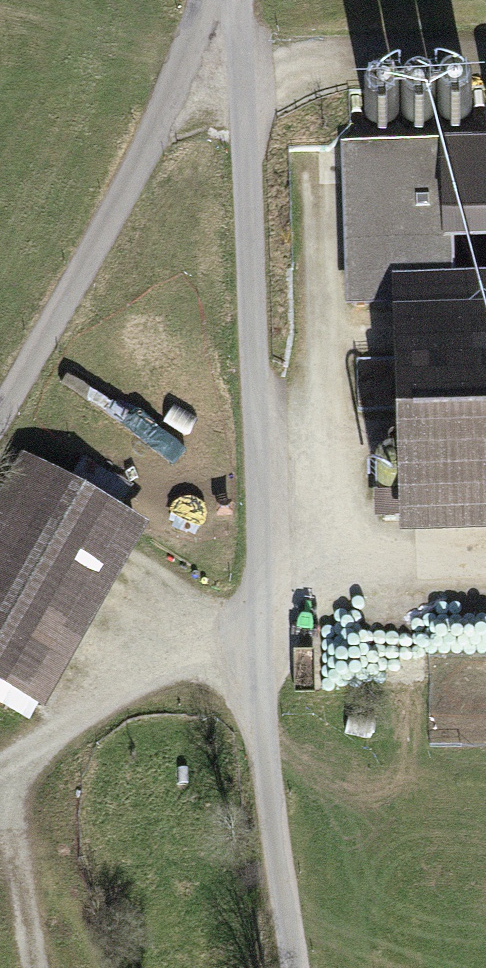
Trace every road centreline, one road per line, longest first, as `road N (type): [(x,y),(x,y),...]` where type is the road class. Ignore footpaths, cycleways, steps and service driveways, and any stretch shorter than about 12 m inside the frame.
road 1 (unclassified): [(237,0),(263,535),(262,694),(297,967)]
road 2 (unclassified): [(0,413),(157,128),(209,0)]
road 3 (track): [(263,535),(318,355),(319,176)]
road 4 (track): [(261,647),(196,658),(141,679),(0,761)]
road 5 (track): [(241,73),(485,58)]
road 6 (track): [(485,589),(262,594)]
road 7 (track): [(0,775),(37,967)]

